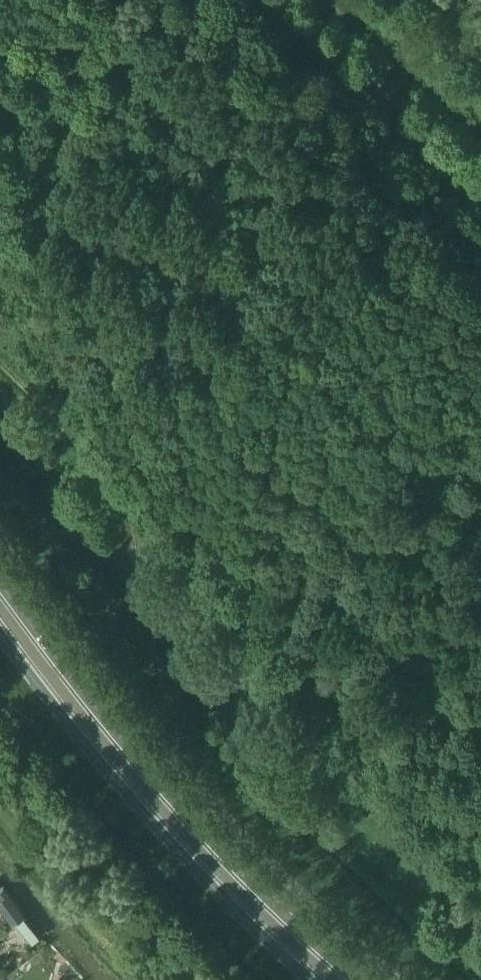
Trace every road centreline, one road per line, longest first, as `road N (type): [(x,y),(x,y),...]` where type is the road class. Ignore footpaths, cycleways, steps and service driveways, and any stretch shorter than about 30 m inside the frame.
road 1 (secondary): [(0,608),(140,785),(334,979)]
road 2 (unclassified): [(288,0),(480,181)]

